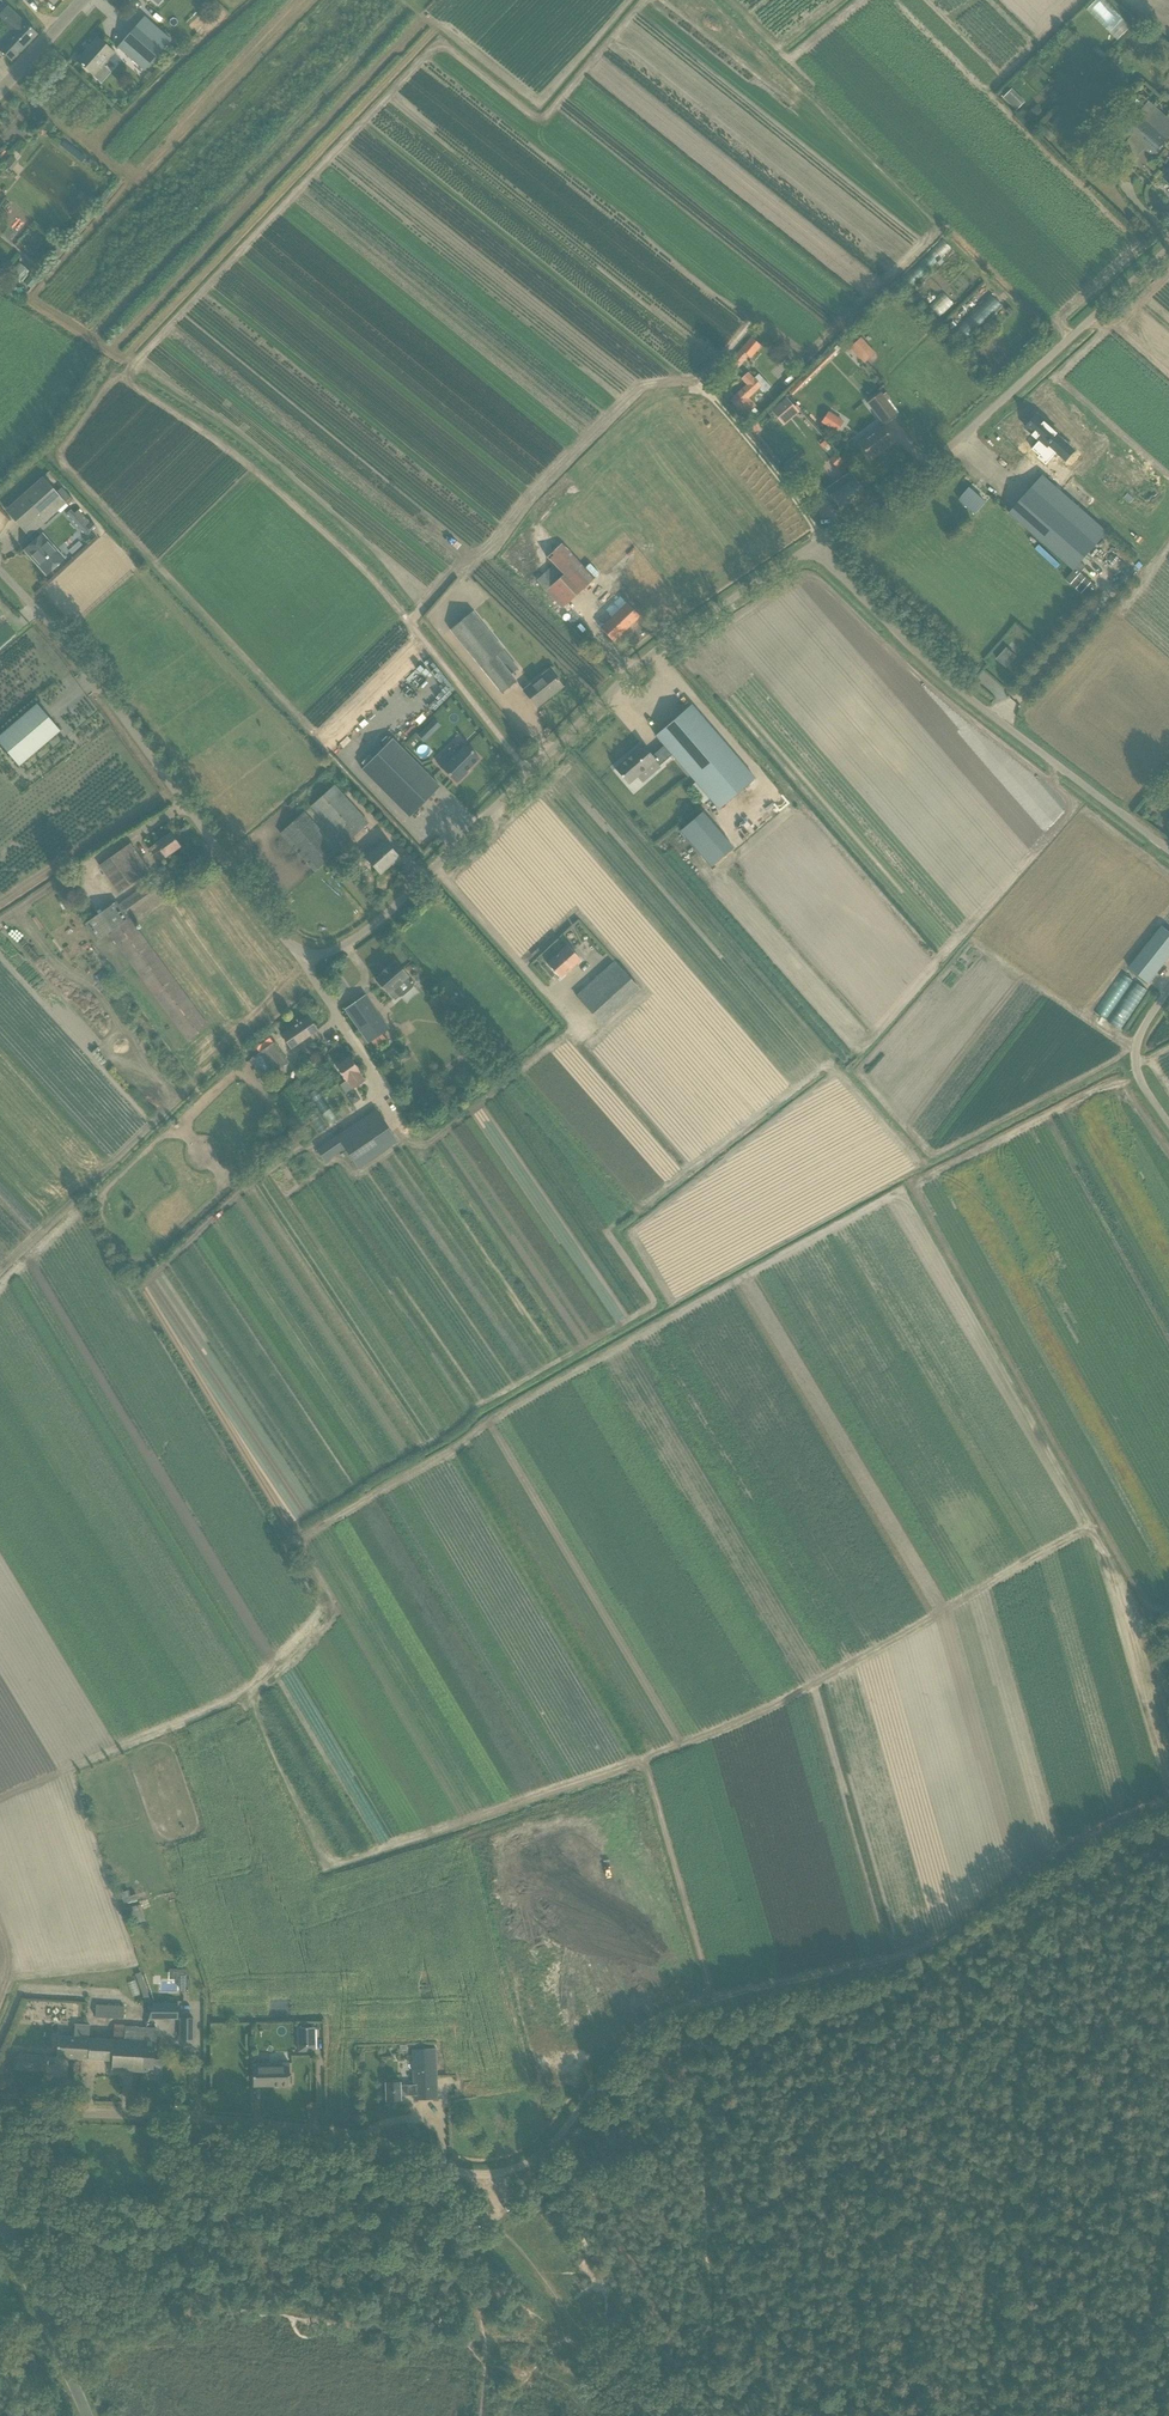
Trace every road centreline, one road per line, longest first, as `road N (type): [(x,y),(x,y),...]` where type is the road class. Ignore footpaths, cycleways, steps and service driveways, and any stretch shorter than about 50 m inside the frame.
road 1 (unclassified): [(822,557),(715,620),(359,952),(329,968),(284,946),(72,648),(0,573)]
road 2 (unclassified): [(0,2109),(316,2129),(465,2171),(502,2170),(557,2138),(648,2020),(734,1997)]
road 3 (track): [(1168,1803),(1062,1854),(897,1956),(734,1997)]
road 4 (unclassified): [(1168,859),(907,649),(822,557)]
road 5 (unclassified): [(822,557),(1000,415),(1168,257)]
road 6 (unclassified): [(79,2415),(0,2223)]
road 7 (unclassified): [(1168,1121),(1143,1080),(1141,1056),(1168,1000)]
road 8 (unclassified): [(0,90),(84,0)]

